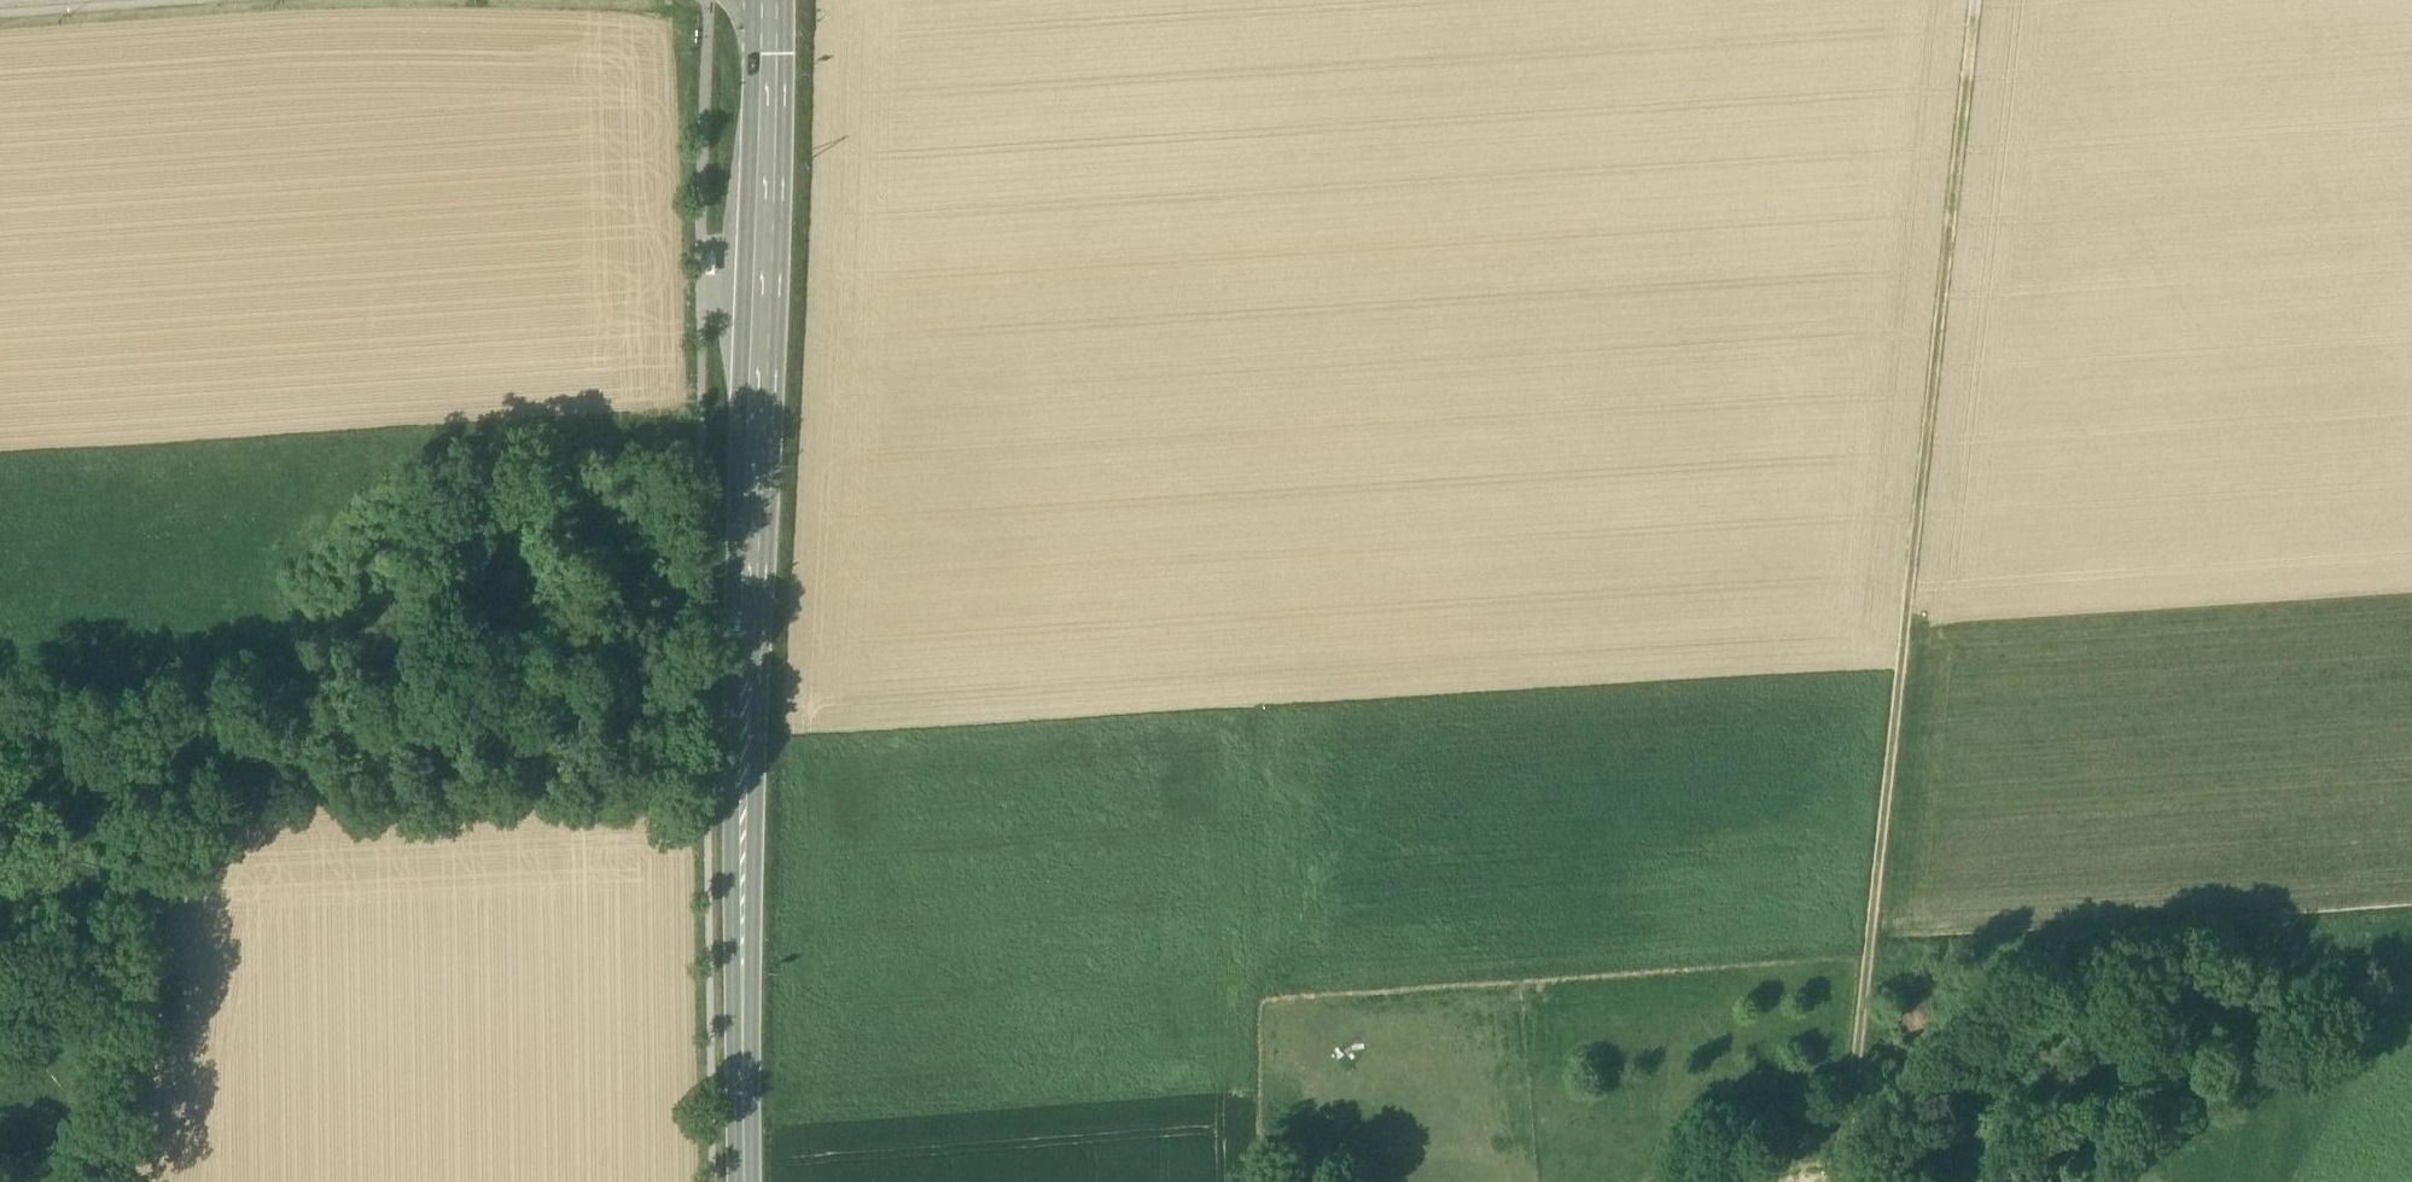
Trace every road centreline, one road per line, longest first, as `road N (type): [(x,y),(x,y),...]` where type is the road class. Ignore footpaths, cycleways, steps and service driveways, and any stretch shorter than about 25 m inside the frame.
road 1 (track): [(1986,0),(1845,1181)]
road 2 (secondary): [(770,0),(746,805),(750,1181)]

